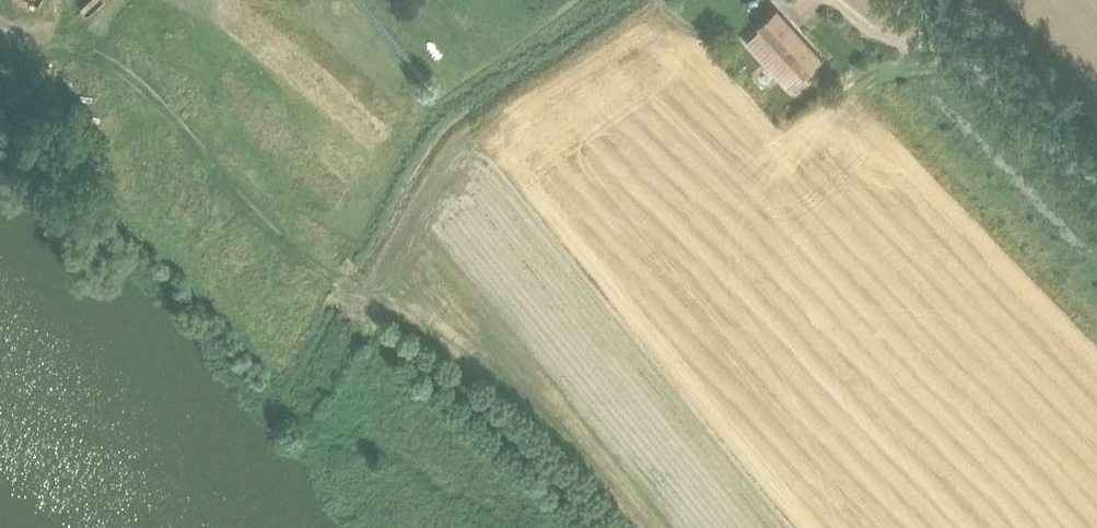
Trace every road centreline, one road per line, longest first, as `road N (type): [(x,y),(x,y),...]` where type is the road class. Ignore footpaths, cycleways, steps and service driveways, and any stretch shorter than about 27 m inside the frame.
road 1 (unclassified): [(1096,189),(914,0)]

